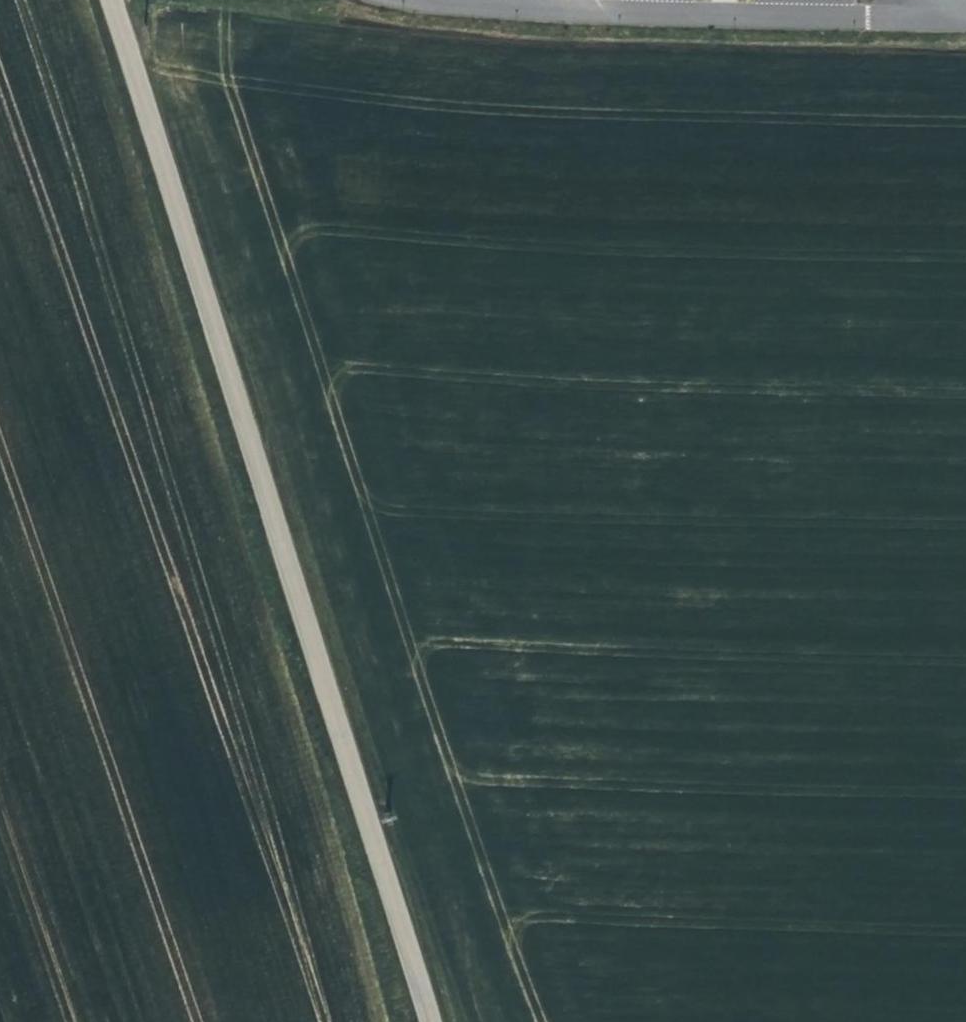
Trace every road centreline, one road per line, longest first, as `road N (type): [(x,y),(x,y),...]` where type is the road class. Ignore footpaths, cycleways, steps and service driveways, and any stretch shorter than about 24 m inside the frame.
road 1 (unclassified): [(435,1021),(110,0)]
road 2 (residential): [(443,0),(934,17)]

